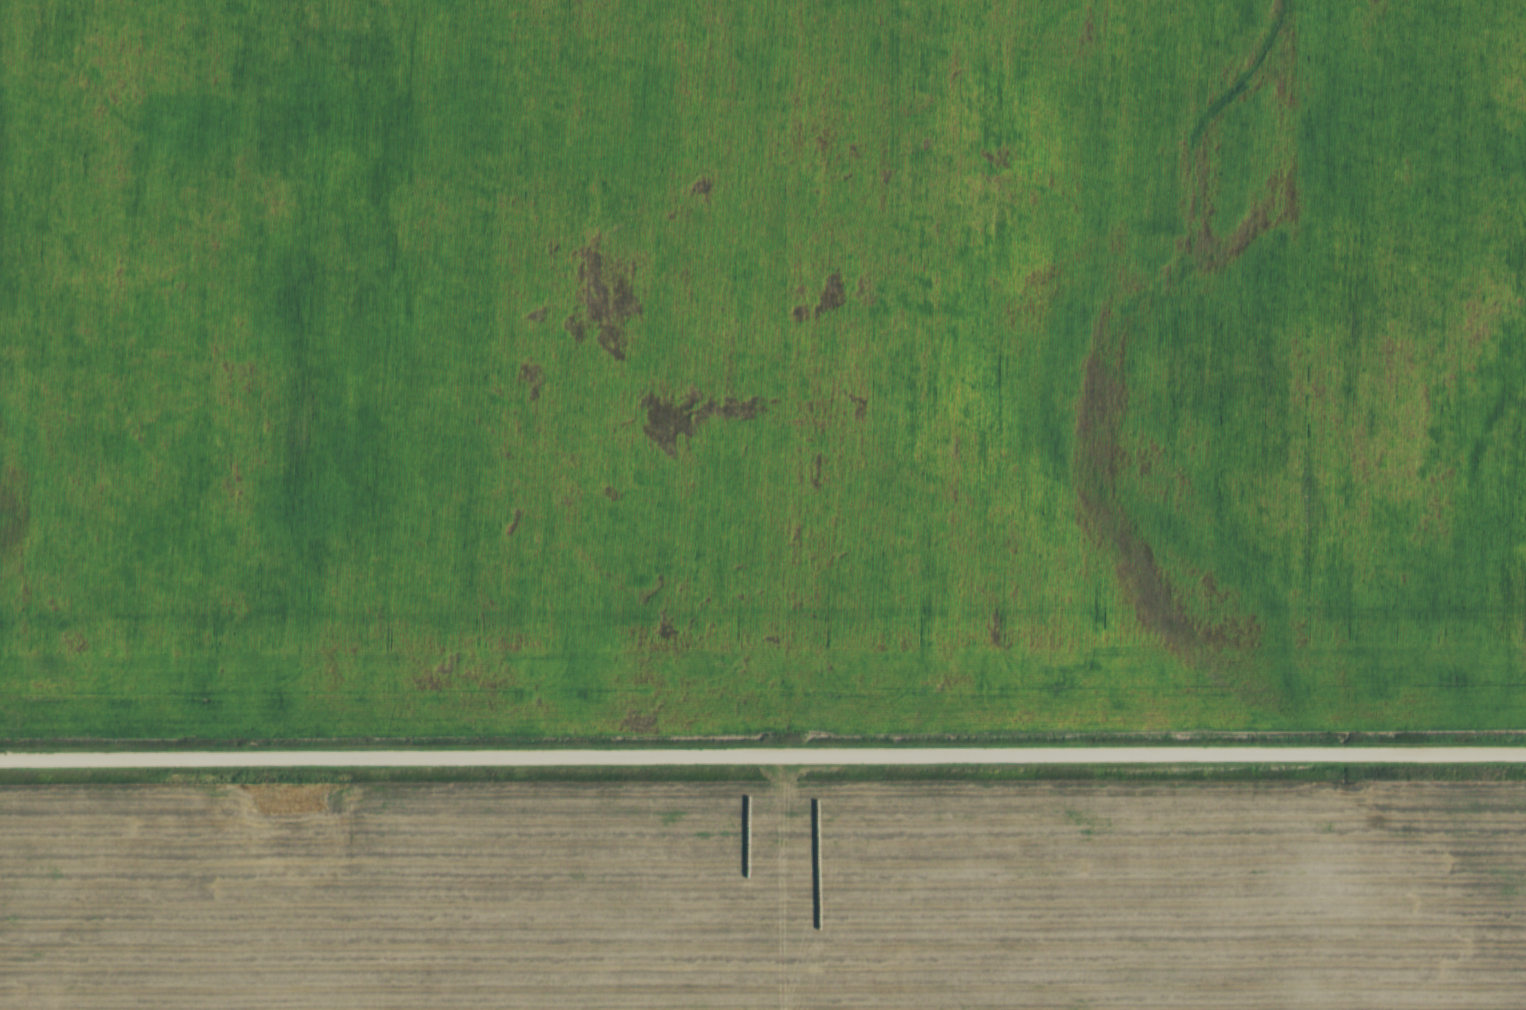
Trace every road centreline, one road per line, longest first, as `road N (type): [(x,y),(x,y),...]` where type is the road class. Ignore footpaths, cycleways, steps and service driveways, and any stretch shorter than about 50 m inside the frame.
road 1 (residential): [(1525,755),(0,760)]

